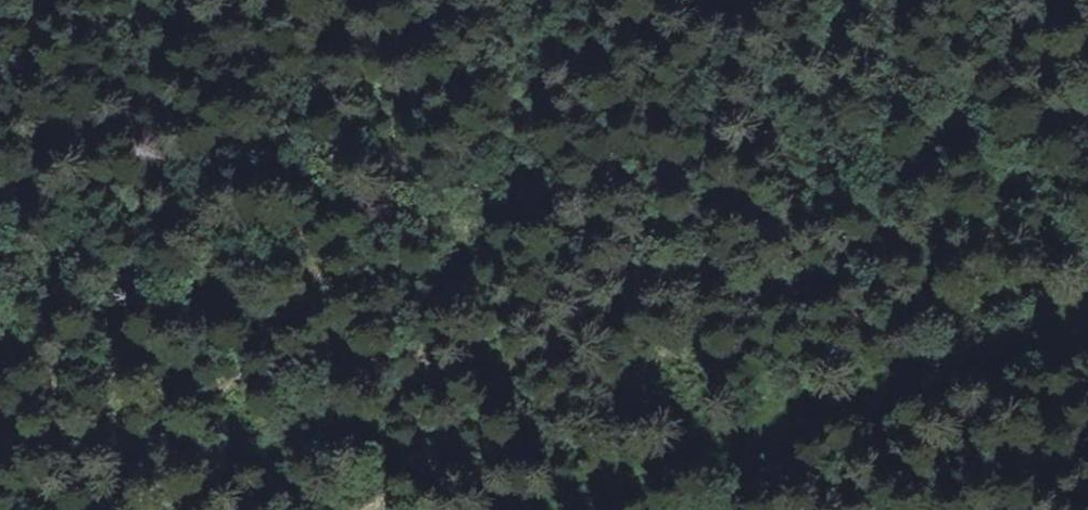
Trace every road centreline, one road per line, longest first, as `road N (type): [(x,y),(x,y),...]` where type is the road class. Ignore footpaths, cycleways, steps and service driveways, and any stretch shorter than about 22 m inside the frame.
road 1 (track): [(1087,323),(544,509)]

